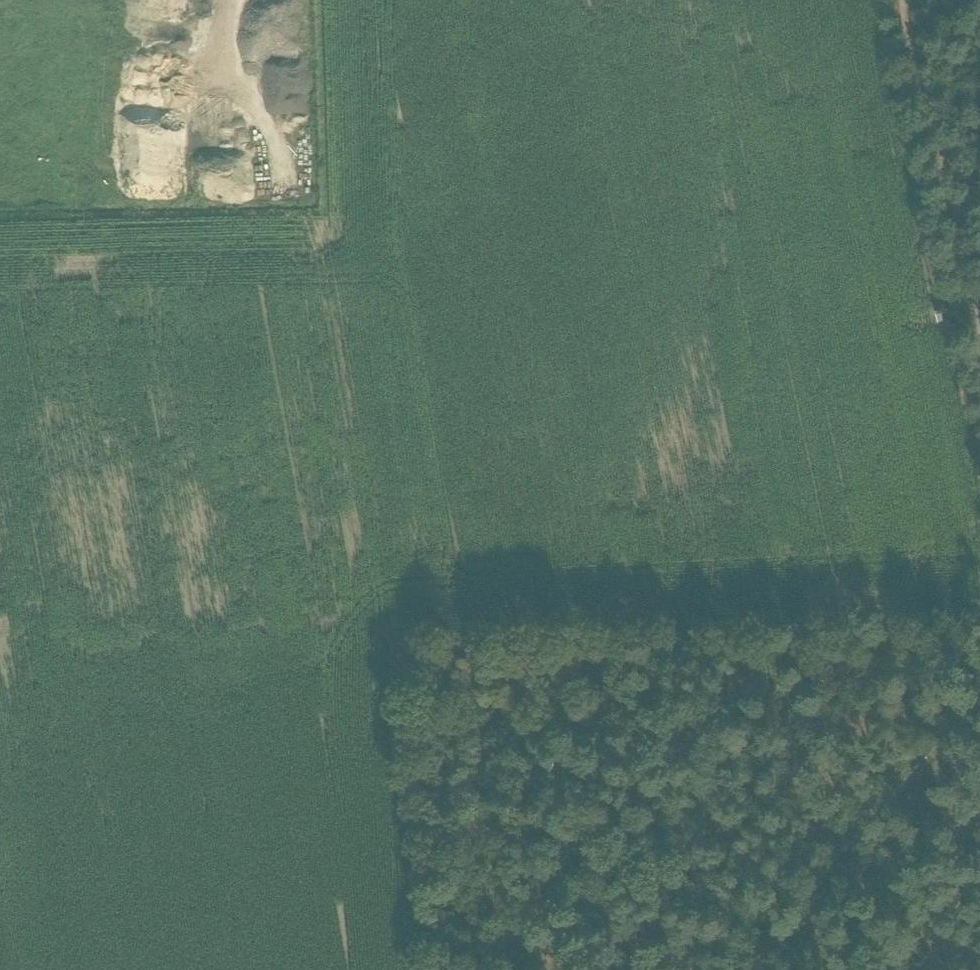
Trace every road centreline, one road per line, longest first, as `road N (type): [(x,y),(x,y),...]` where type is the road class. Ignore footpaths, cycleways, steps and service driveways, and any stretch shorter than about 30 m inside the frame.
road 1 (track): [(739,969),(979,704)]
road 2 (track): [(904,0),(979,339)]

